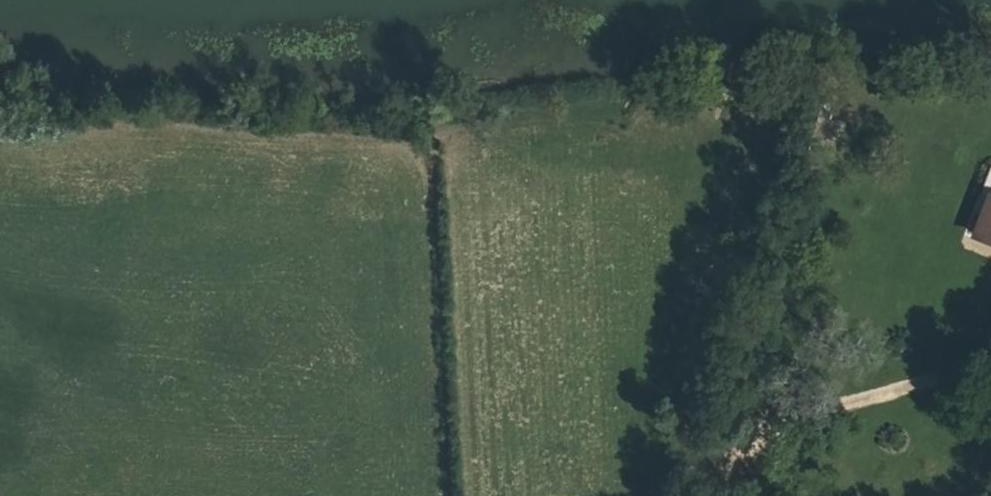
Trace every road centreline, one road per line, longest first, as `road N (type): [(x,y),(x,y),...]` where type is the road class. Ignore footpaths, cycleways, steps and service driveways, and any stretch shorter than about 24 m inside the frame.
road 1 (track): [(715,495),(706,470),(712,453),(968,369),(990,354)]

